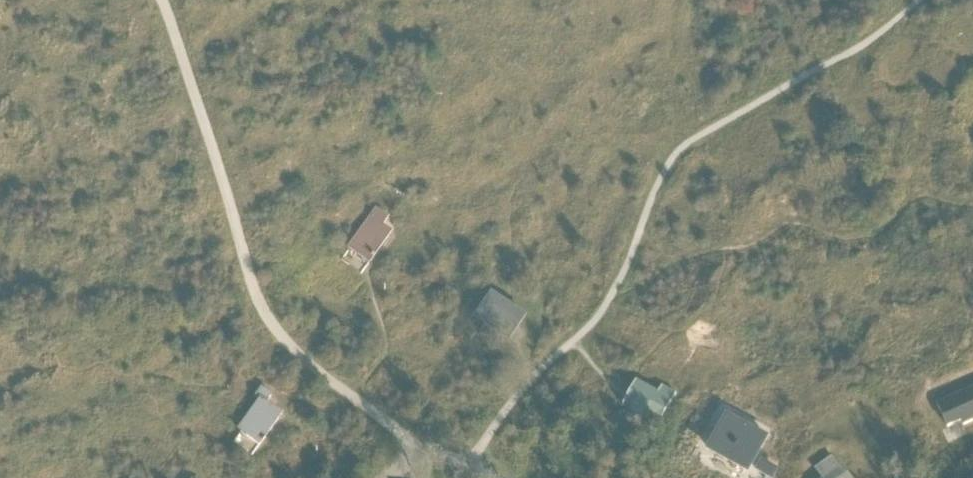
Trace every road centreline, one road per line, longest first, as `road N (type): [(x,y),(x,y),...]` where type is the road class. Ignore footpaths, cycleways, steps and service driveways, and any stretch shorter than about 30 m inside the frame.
road 1 (track): [(421,452),(288,346),(269,320),(161,0)]

